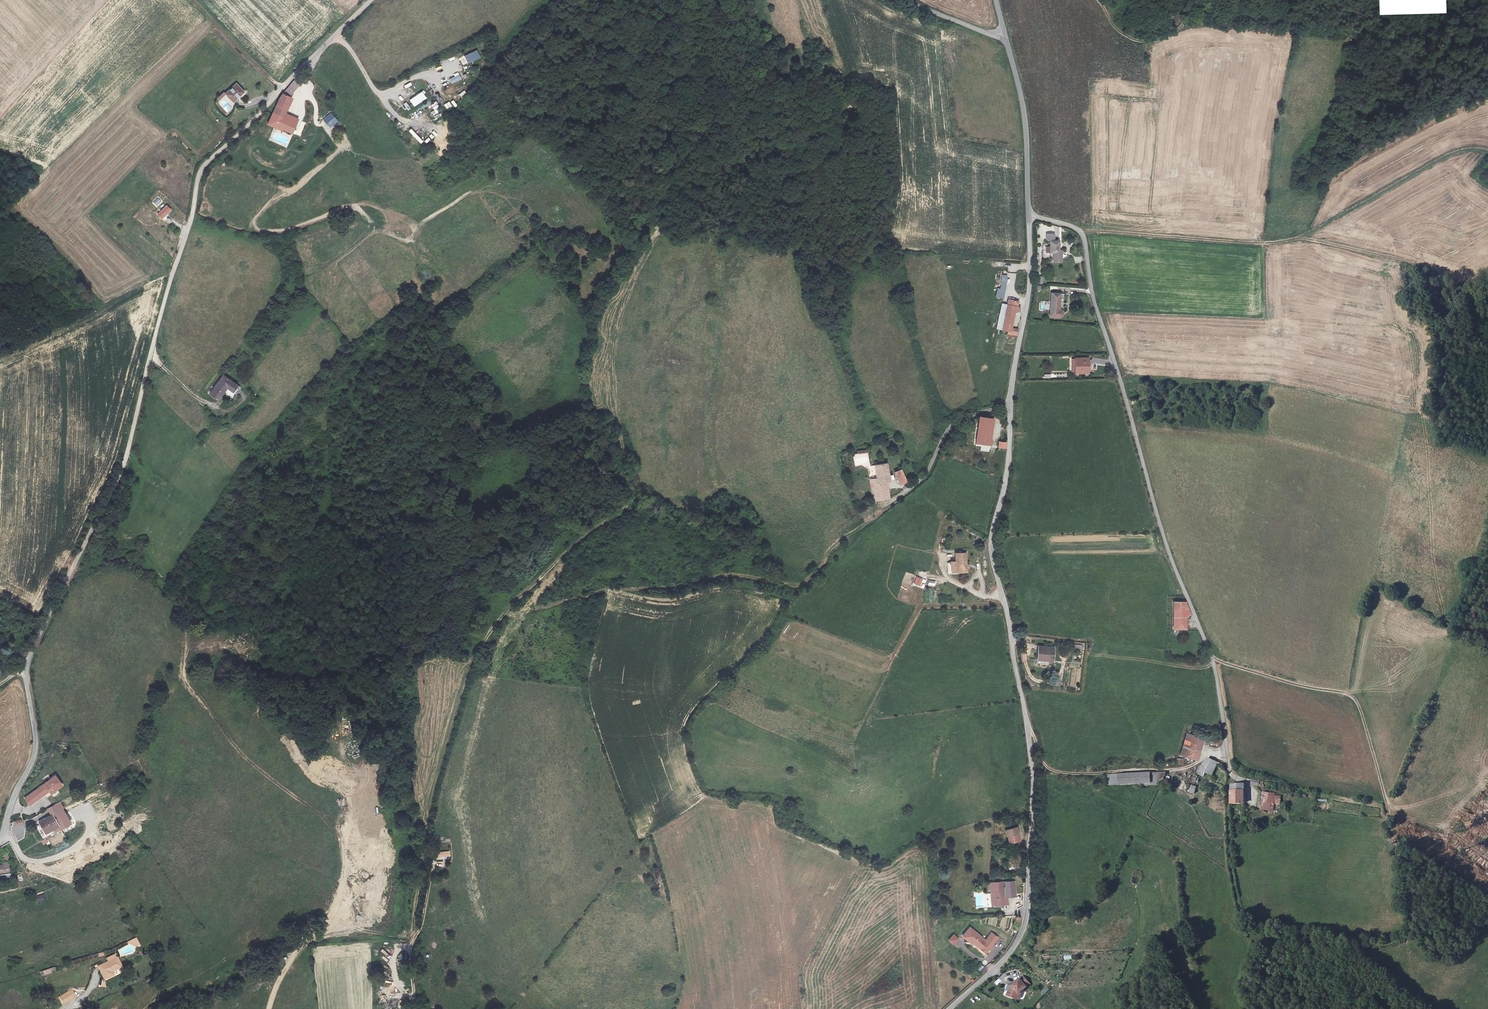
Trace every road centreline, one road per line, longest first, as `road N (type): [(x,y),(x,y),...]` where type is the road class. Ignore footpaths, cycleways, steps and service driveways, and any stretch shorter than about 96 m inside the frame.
road 1 (unclassified): [(371,0),(201,170),(124,465),(25,668),(35,752),(0,842)]
road 2 (unclassified): [(946,1008),(1019,938),(1035,781),(991,535),(1007,475),(1005,409)]
road 3 (unclassified): [(1029,215),(1079,233),(1165,540),(1214,667),(1226,757)]
road 4 (unclassified): [(1005,409),(1026,296),(1029,215)]
road 5 (unclassified): [(866,524),(928,473),(953,421),(1005,409)]
road 6 (unclassified): [(1029,215),(1024,113),(1004,42)]
road 7 (track): [(282,89),(191,0)]

